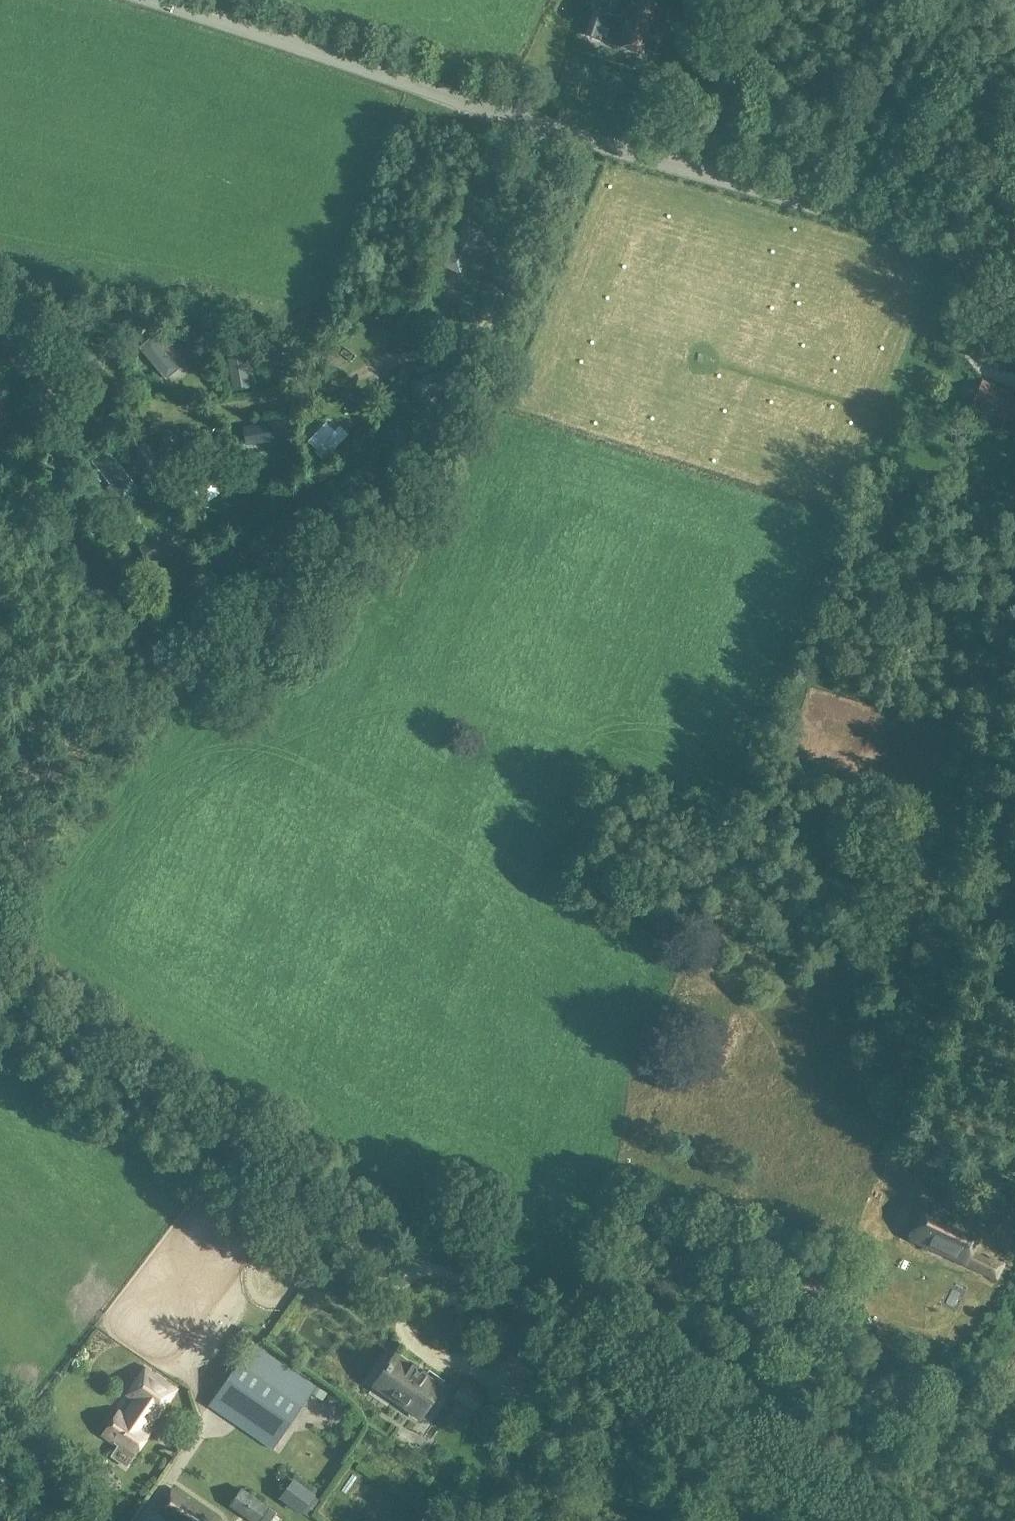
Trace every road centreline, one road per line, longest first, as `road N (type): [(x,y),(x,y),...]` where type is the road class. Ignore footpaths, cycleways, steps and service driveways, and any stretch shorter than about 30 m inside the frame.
road 1 (tertiary): [(1014,272),(853,214),(553,129),(153,0)]
road 2 (track): [(0,1012),(346,1240),(451,1274),(490,1310),(495,1329),(486,1349),(468,1363),(434,1358),(409,1339),(392,1286)]
road 3 (track): [(553,129),(553,145),(477,337),(286,400),(89,426),(58,464),(58,507)]
road 4 (track): [(58,507),(105,584),(131,599),(164,593),(375,446),(388,366)]

